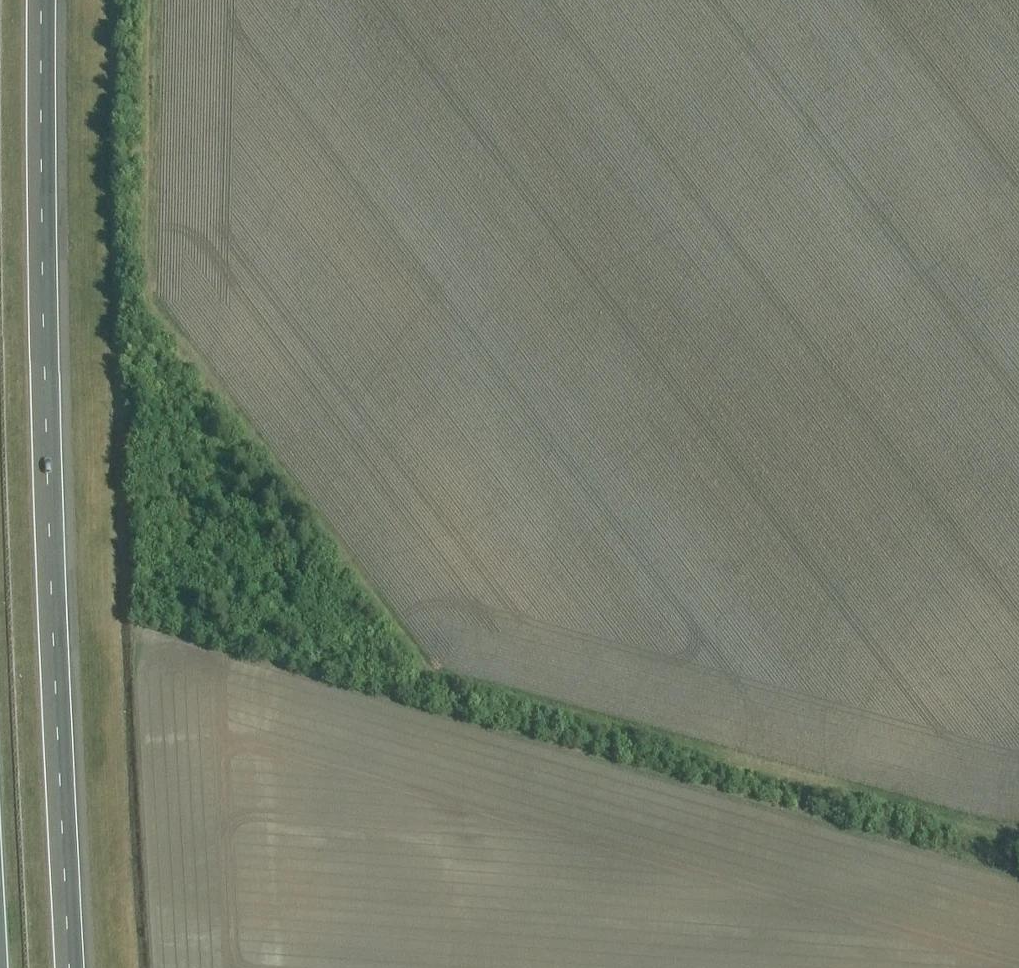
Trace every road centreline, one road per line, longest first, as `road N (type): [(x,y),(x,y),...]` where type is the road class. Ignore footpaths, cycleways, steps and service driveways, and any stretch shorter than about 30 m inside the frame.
road 1 (motorway): [(69,967),(46,0)]

